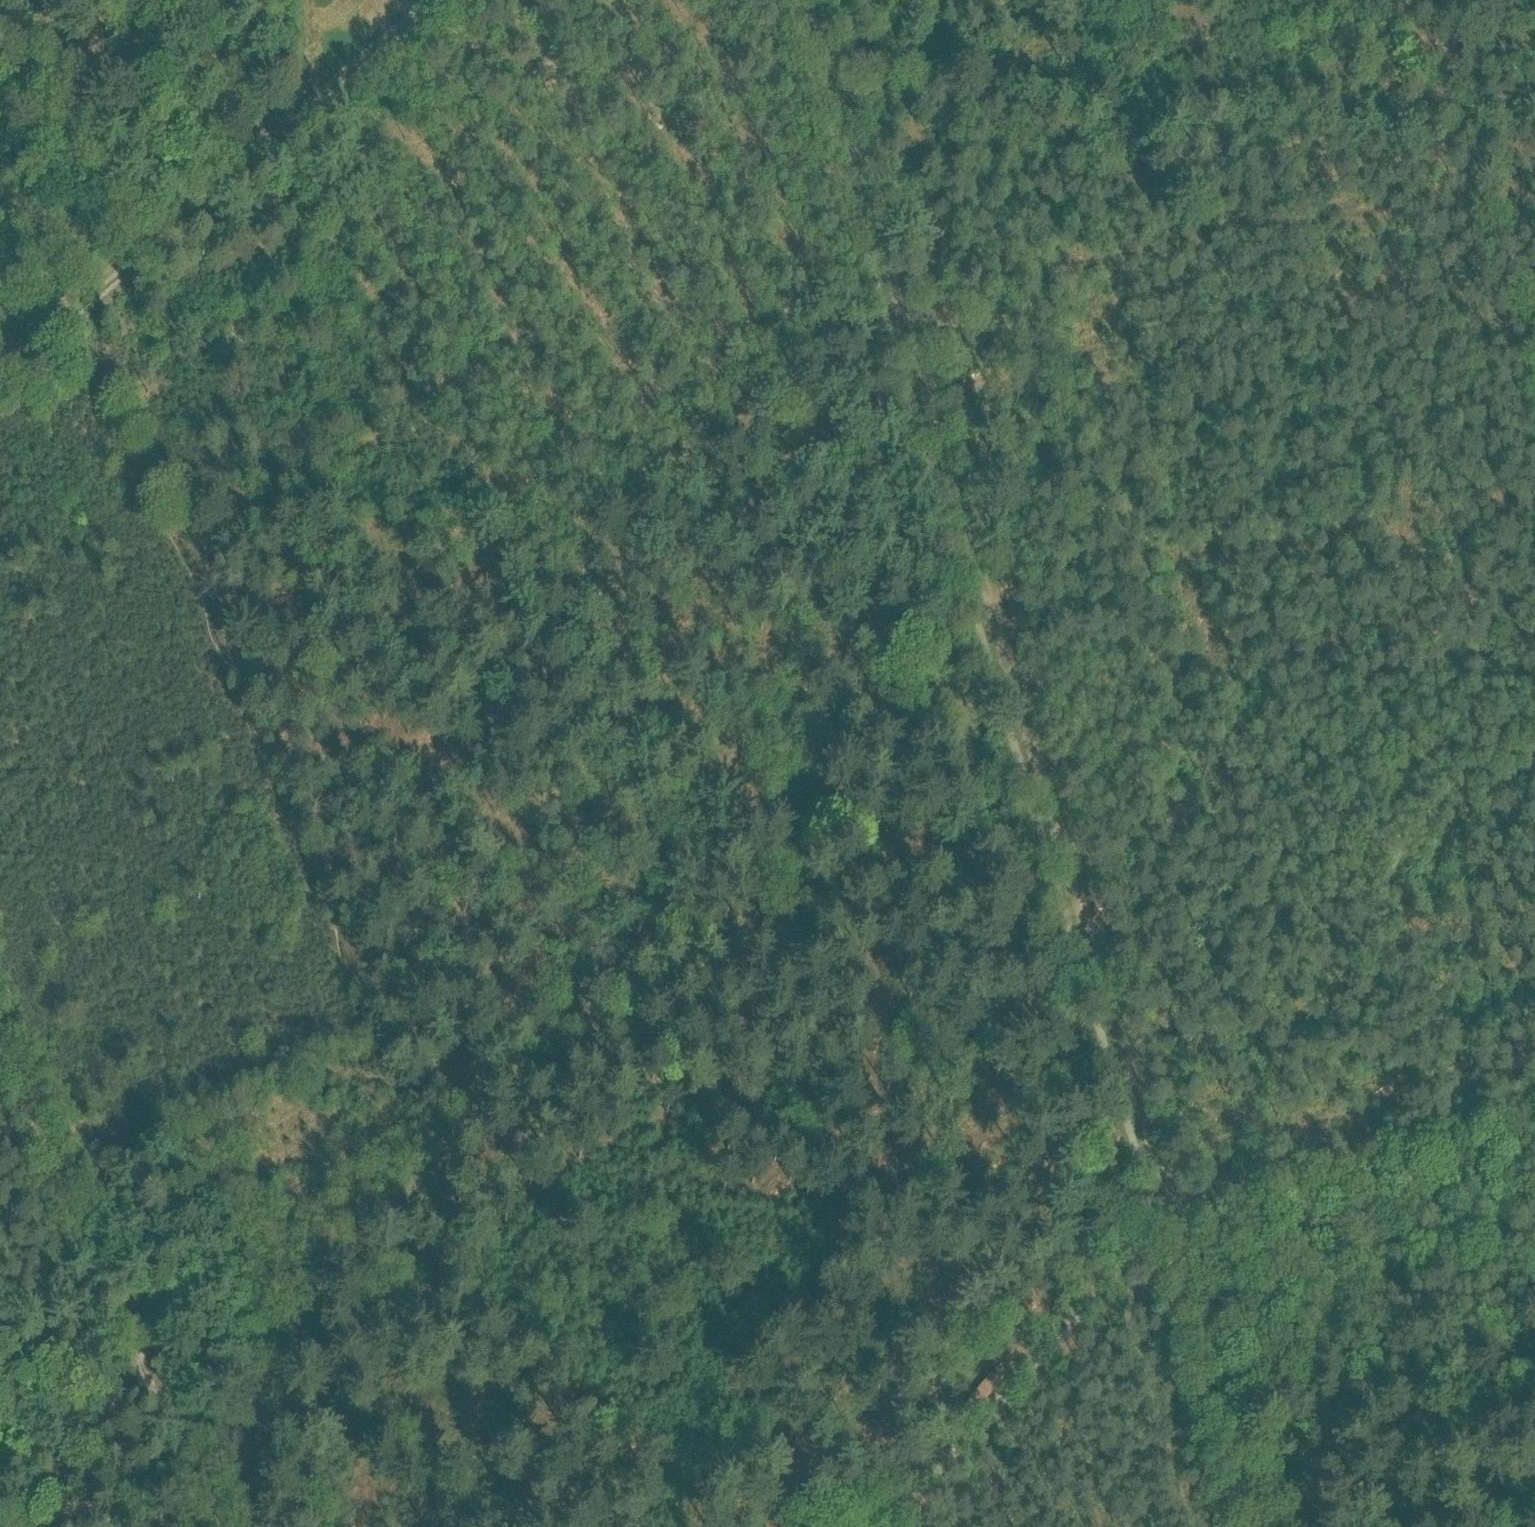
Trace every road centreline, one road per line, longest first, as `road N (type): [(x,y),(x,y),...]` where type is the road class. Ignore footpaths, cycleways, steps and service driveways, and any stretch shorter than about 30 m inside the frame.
road 1 (track): [(806,0),(1019,709)]
road 2 (track): [(0,380),(455,0)]
road 3 (track): [(1019,709),(1174,1222)]
road 4 (track): [(1160,1233),(886,1526)]
road 5 (track): [(1174,1222),(1534,1110)]
road 6 (track): [(1174,1222),(1266,1526)]
road 7 (track): [(218,1526),(95,1257)]
road 8 (track): [(95,1257),(0,1053)]

